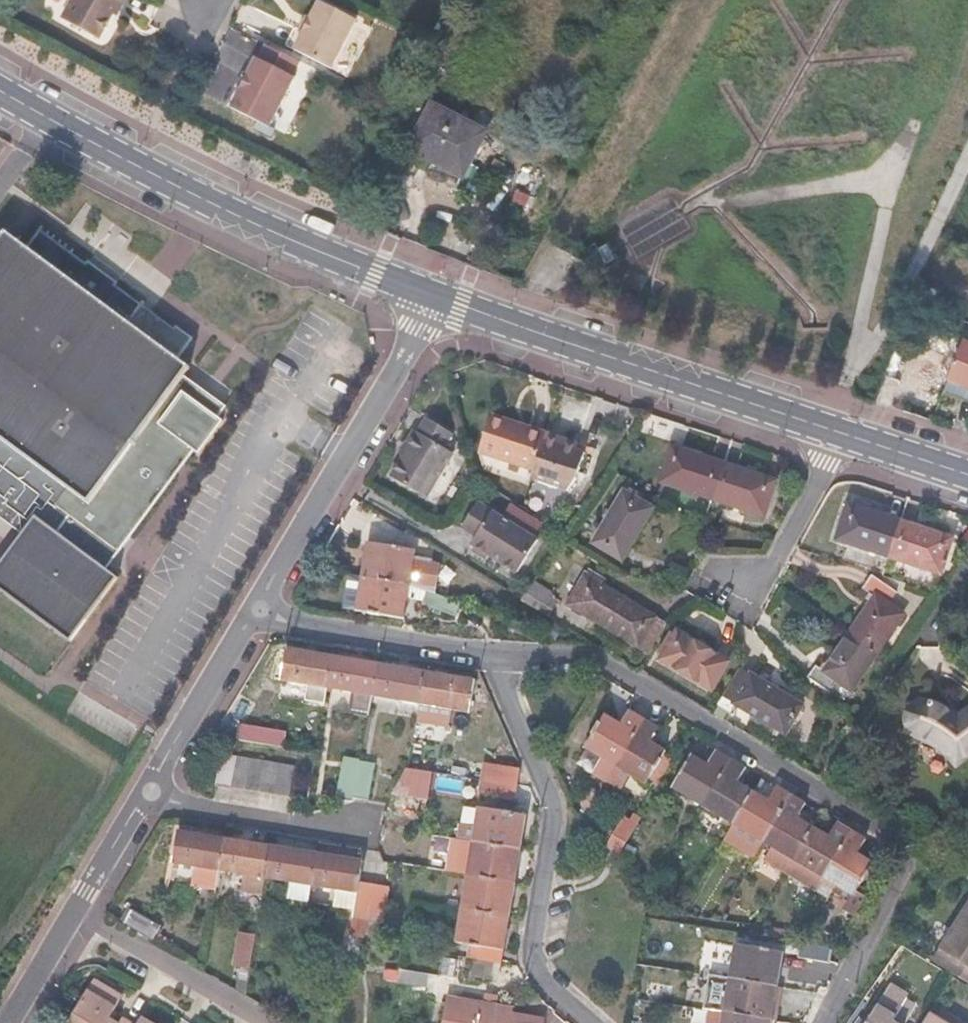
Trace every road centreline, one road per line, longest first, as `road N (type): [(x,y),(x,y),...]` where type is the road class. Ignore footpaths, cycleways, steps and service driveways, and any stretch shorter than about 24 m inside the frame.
road 1 (residential): [(489,657),(586,657),(896,840),(904,862),(897,889),(821,1022)]
road 2 (primary): [(434,298),(254,224),(0,89)]
road 3 (primary): [(839,432),(434,298)]
road 4 (residential): [(259,610),(434,298)]
road 5 (residential): [(591,1022),(543,979),(533,947),(553,822),(550,794)]
road 6 (residential): [(259,610),(295,625),(489,657)]
road 7 (residential): [(150,789),(371,838)]
road 8 (residential): [(76,909),(264,1022)]
road 9 (residential): [(150,789),(259,610)]
road 10 (residential): [(740,580),(778,560),(839,432)]
road 11 (residential): [(550,794),(489,657)]
road 12 (residential): [(76,909),(150,789)]
road 13 (primary): [(967,475),(839,432)]
road 14 (residential): [(9,1022),(76,909)]

